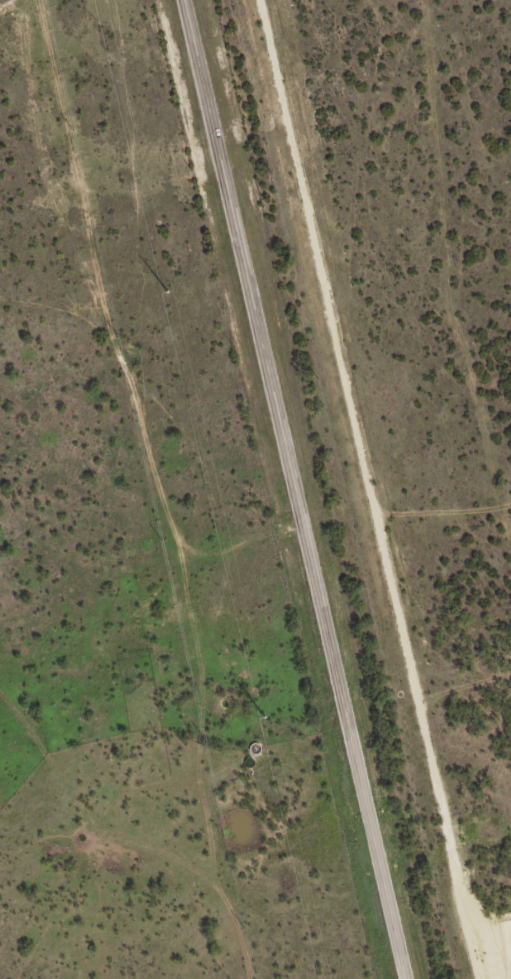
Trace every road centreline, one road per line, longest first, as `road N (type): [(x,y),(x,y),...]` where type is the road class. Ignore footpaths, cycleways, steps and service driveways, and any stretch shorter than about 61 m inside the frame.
road 1 (secondary): [(407,978),(180,0)]
road 2 (track): [(510,541),(411,518),(304,525),(171,485),(130,405),(45,308),(25,304),(0,271)]
road 3 (track): [(411,518),(432,369),(407,0)]
road 4 (residential): [(0,952),(50,935),(360,772)]

